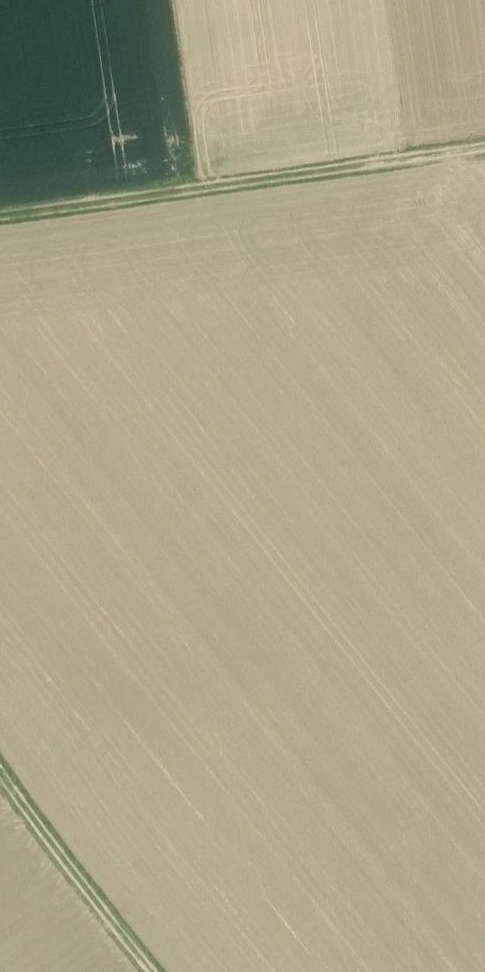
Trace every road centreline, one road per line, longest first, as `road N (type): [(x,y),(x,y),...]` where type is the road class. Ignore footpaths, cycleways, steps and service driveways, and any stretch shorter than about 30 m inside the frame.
road 1 (track): [(484,147),(0,218)]
road 2 (track): [(156,971),(0,766)]

